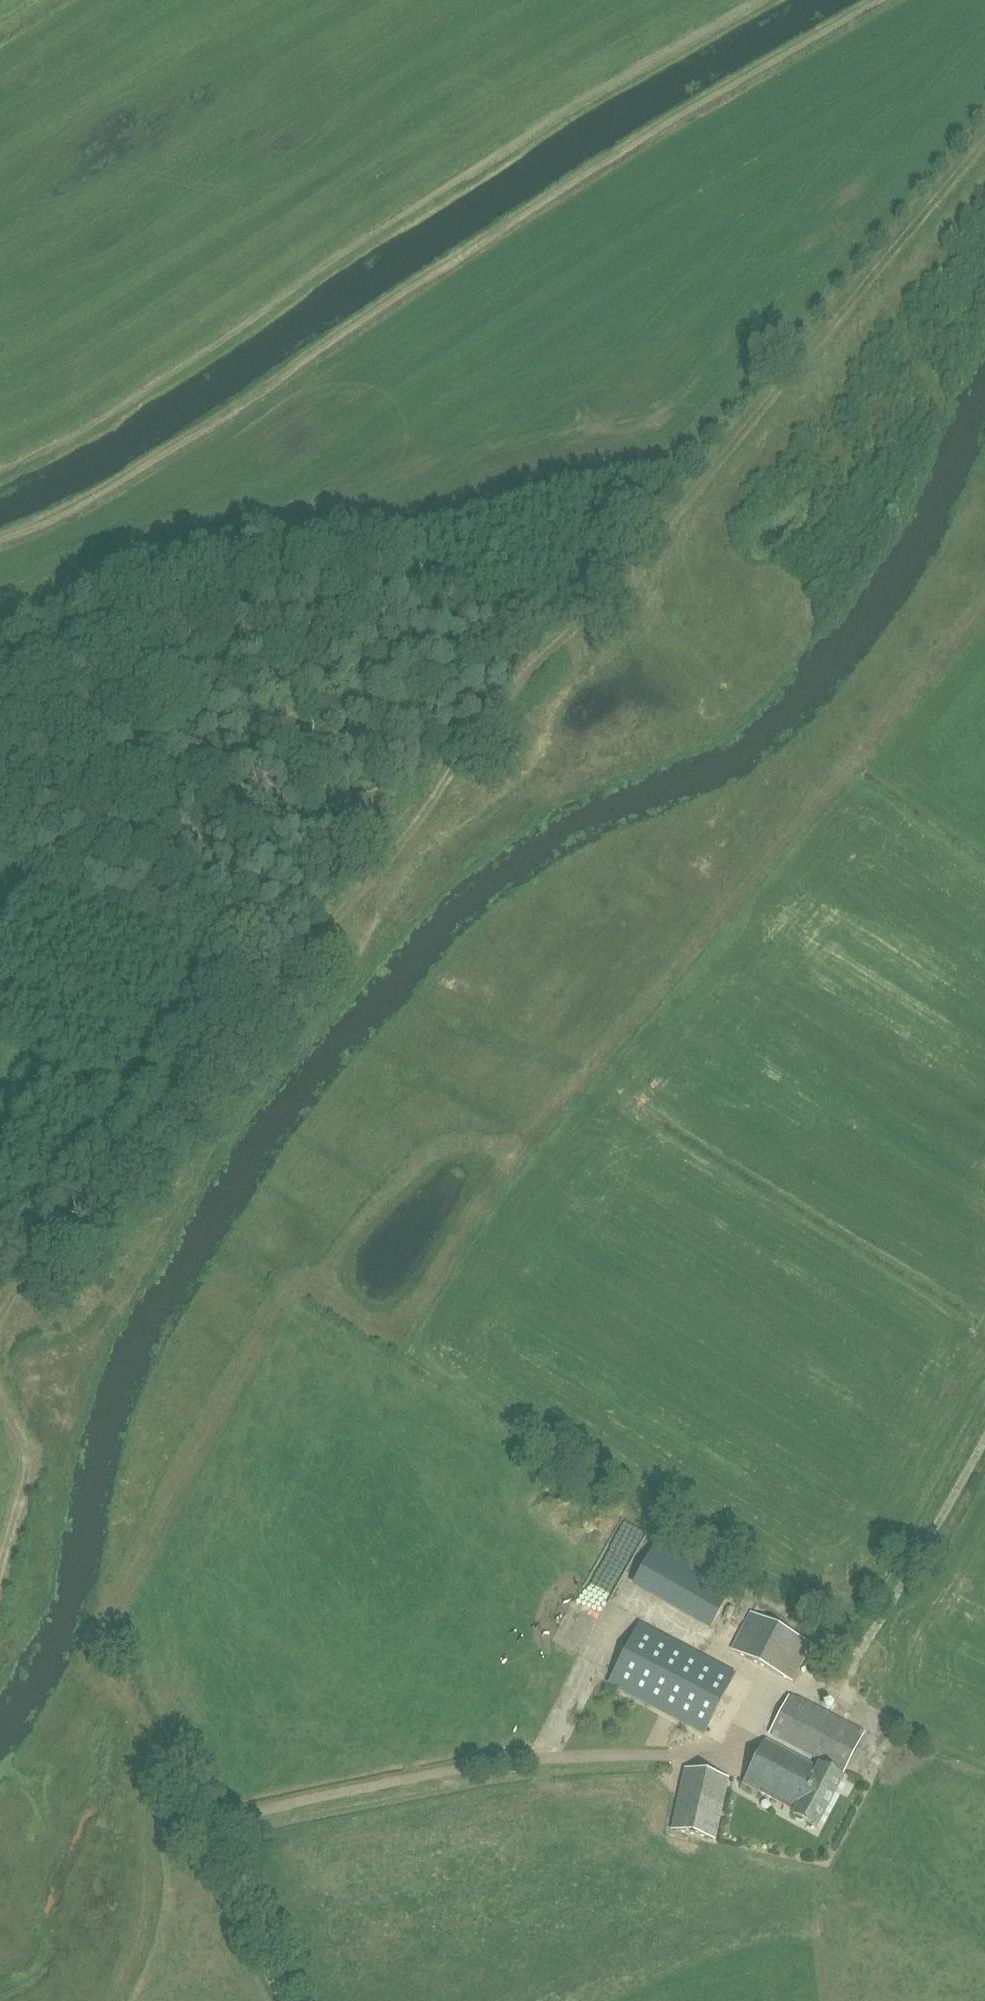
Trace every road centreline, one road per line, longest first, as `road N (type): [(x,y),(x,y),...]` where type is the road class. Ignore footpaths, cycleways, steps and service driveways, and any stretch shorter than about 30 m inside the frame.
road 1 (track): [(0,1295),(984,134)]
road 2 (track): [(133,1699),(109,1679),(98,1646),(137,1558),(287,1299),(316,1282),(376,1326),(420,1309),(568,1092),(984,606)]
road 3 (residential): [(284,2000),(219,1877),(227,1828),(465,1770),(673,1758)]
road 4 (track): [(133,1699),(145,1945),(112,2000)]
road 5 (track): [(984,1433),(844,1689)]
road 6 (track): [(844,1689),(779,1691),(729,1745),(673,1758)]
road 7 (track): [(0,1388),(30,1451),(0,1572)]
road 8 (track): [(984,1771),(872,1722),(844,1689)]

